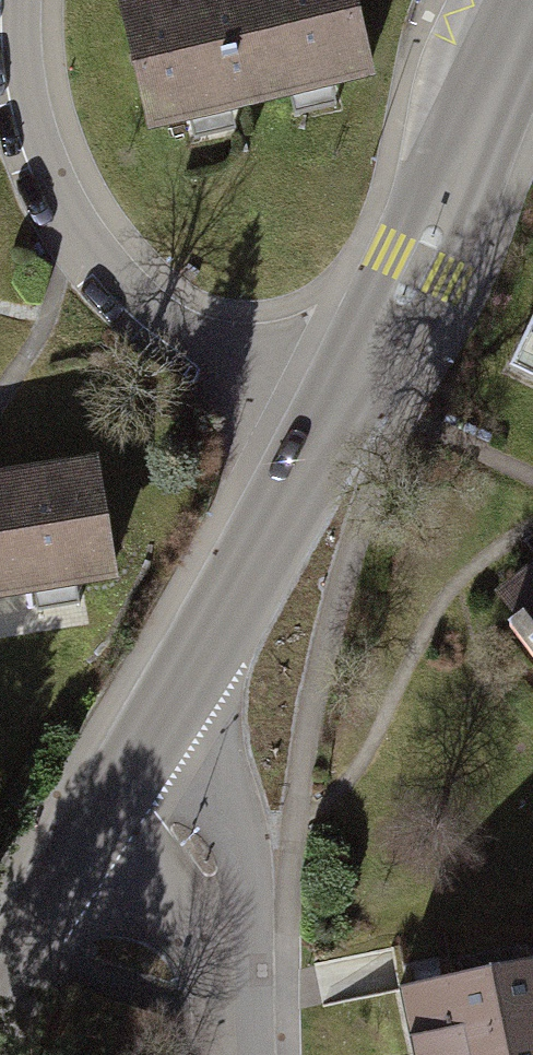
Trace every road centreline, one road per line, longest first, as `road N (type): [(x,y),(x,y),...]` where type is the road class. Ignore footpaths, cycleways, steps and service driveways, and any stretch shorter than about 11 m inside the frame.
road 1 (residential): [(327,425),(160,308),(80,215),(45,157),(34,115),(24,0)]
road 2 (secondary): [(327,425),(411,267),(530,0)]
road 3 (secondary): [(130,773),(327,425)]
road 4 (residential): [(238,1054),(204,877),(130,773)]
road 5 (secondary): [(0,983),(130,773)]

